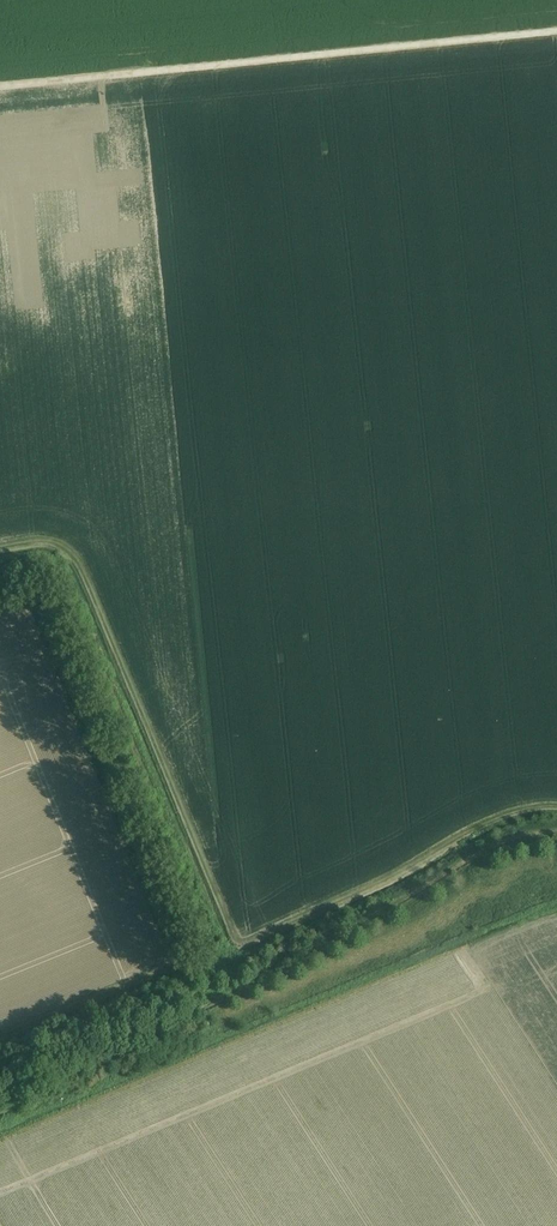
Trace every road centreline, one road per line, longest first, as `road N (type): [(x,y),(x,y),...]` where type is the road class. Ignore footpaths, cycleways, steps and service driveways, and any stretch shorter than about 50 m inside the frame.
road 1 (track): [(0,1114),(115,1058),(486,848),(556,832)]
road 2 (track): [(556,34),(0,89)]

